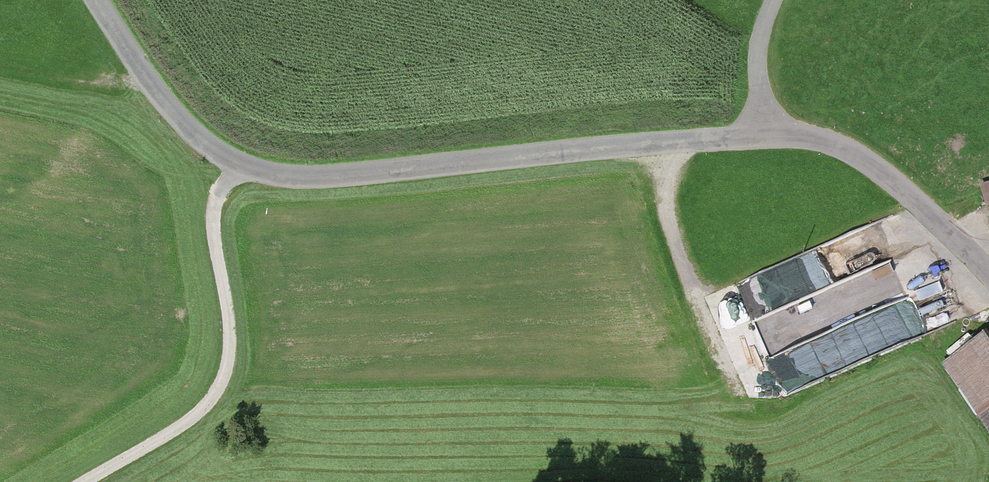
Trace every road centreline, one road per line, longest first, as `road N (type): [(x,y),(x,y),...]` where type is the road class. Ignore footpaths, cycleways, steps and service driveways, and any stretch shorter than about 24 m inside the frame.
road 1 (unclassified): [(765,138),(321,176),(274,172),(221,151),(190,126),(152,84),(100,0)]
road 2 (track): [(246,164),(221,188),(214,210),(230,332),(219,387),(179,428),(88,481)]
road 3 (unclassified): [(988,273),(844,147),(765,138)]
road 4 (unclassified): [(765,138),(762,38),(774,0)]

